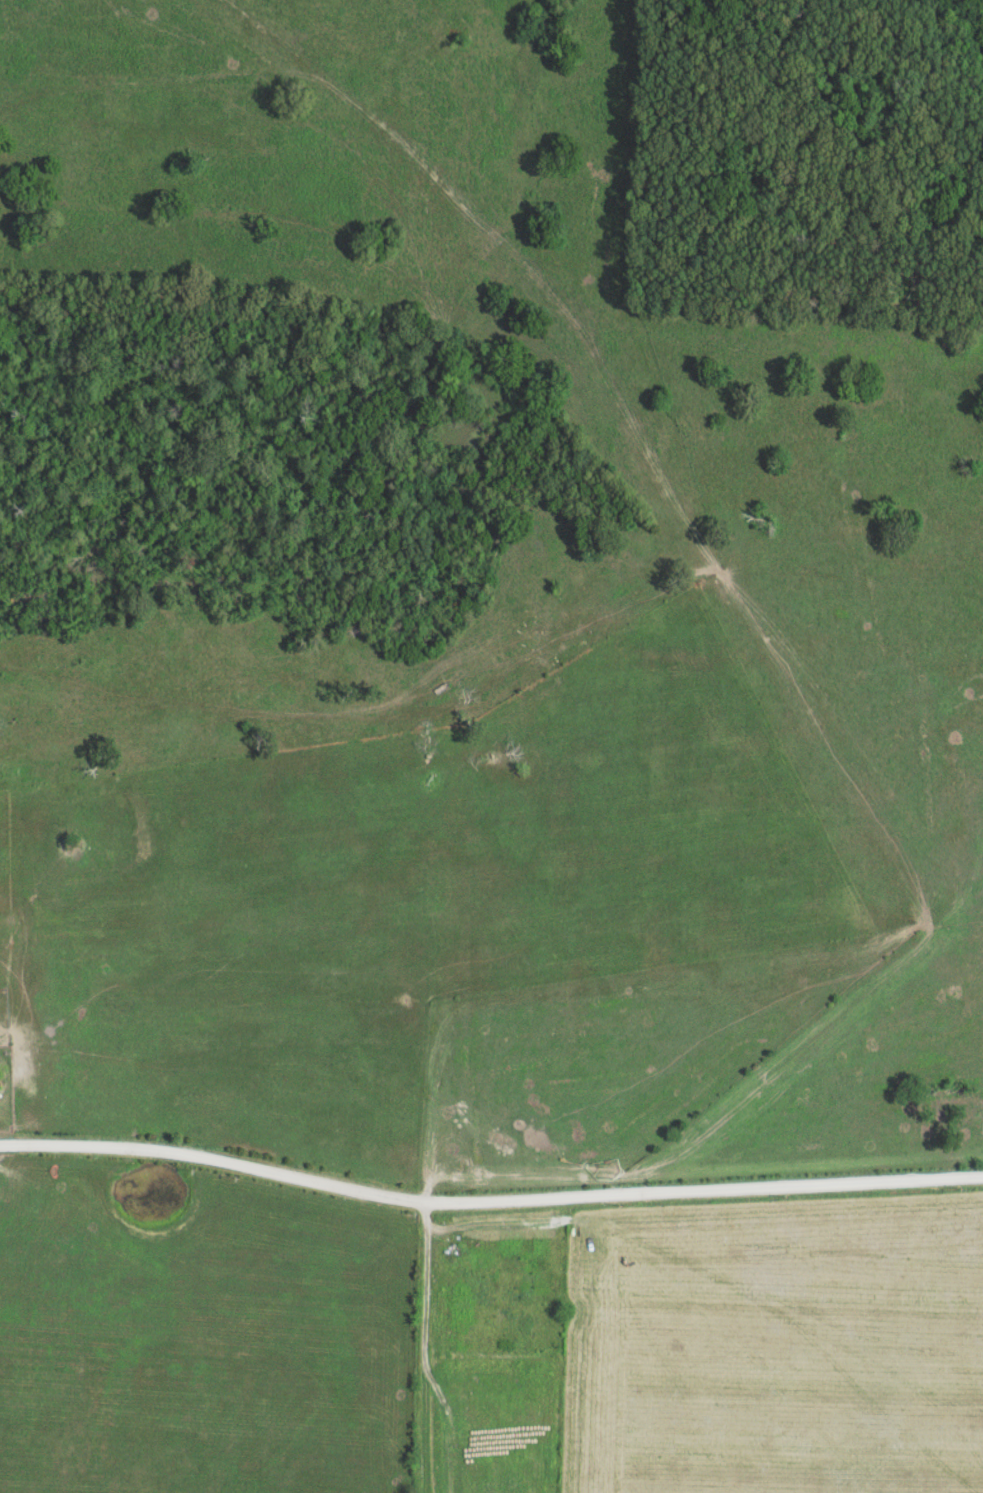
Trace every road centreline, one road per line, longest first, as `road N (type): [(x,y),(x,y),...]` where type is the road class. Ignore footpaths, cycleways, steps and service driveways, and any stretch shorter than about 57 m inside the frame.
road 1 (residential): [(982,1173),(423,1198),(161,1146),(0,1140)]

